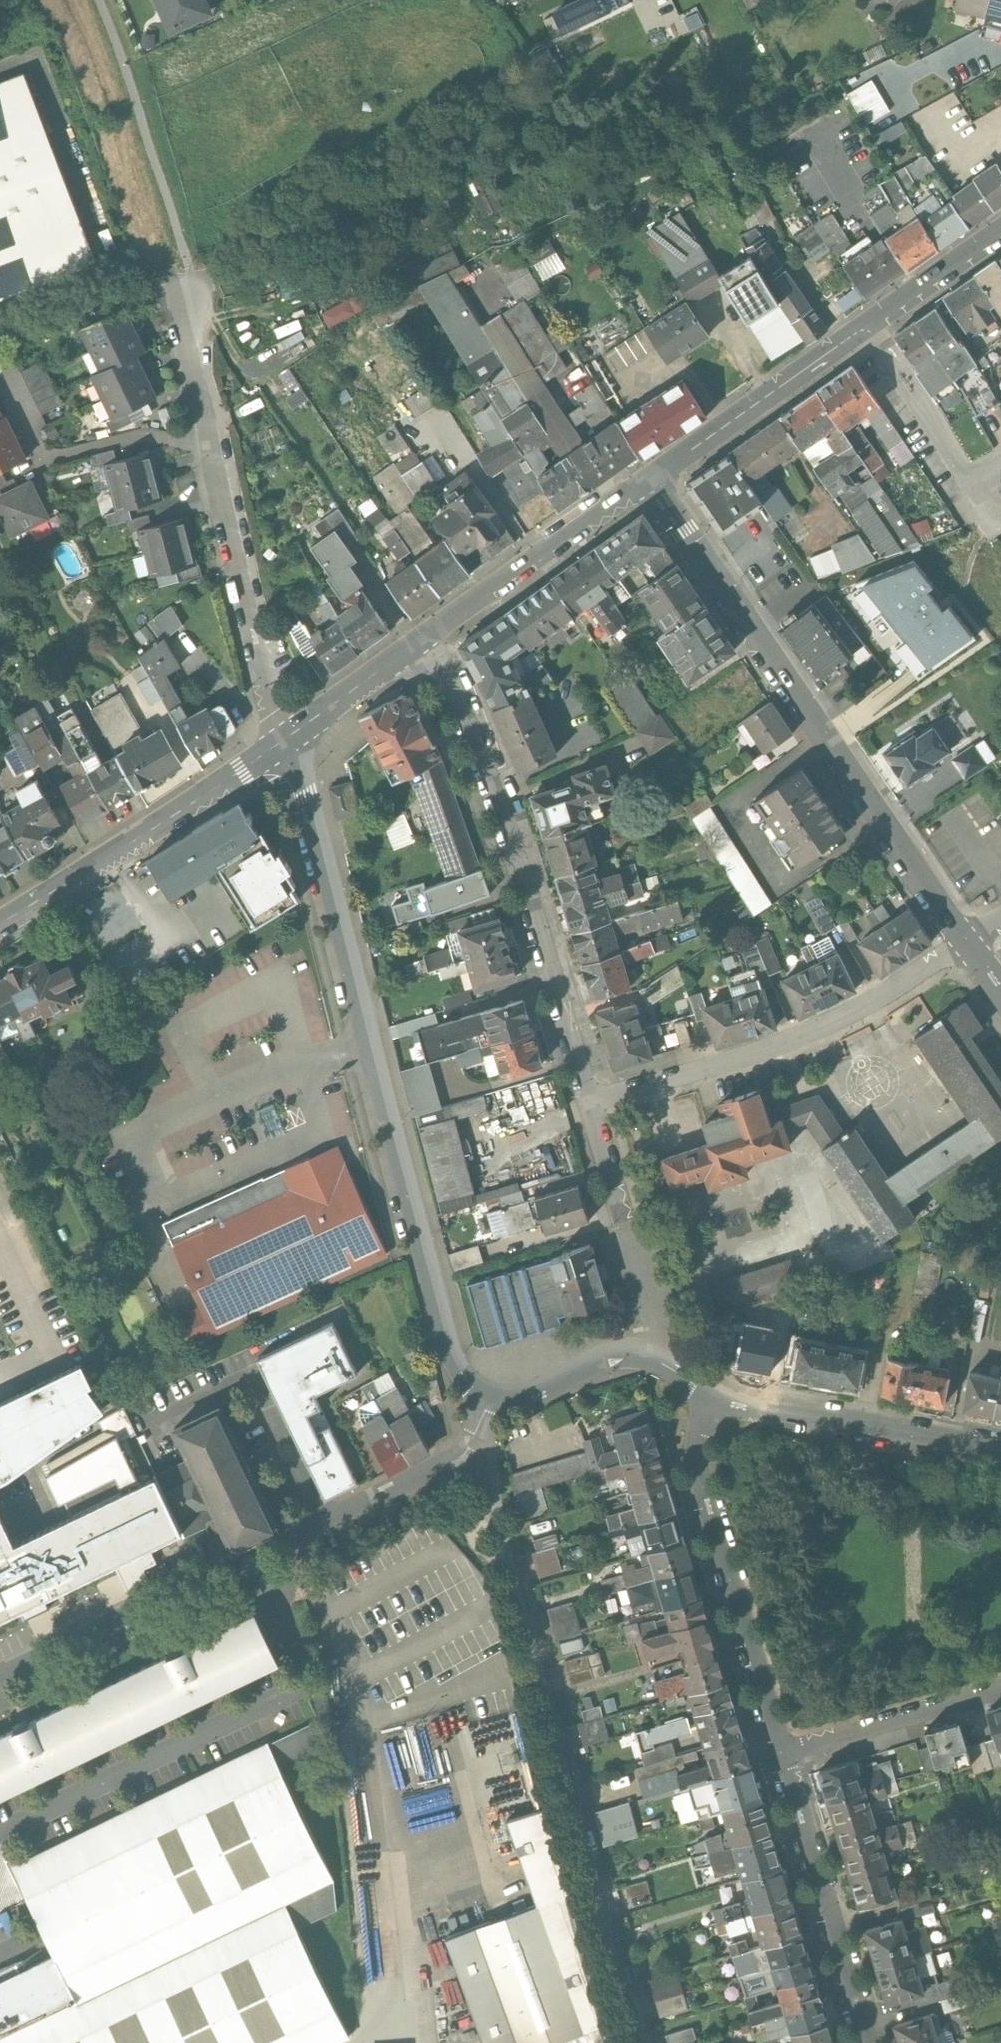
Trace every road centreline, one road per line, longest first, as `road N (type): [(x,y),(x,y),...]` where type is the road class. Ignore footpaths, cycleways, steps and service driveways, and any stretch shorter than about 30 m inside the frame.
road 1 (residential): [(286,740),(459,1365)]
road 2 (secondary): [(648,484),(968,938)]
road 3 (residential): [(435,634),(489,745),(590,1098)]
road 4 (tertiary): [(1000,234),(648,484)]
road 5 (residential): [(590,1098),(794,1038),(847,1014),(968,938)]
road 6 (residential): [(776,1764),(679,1381)]
road 7 (secondary): [(286,740),(0,924)]
road 8 (residential): [(679,1381),(718,1397),(1000,1451)]
road 9 (residential): [(211,444),(286,740)]
road 10 (residential): [(852,2042),(776,1764)]
road 11 (residential): [(211,444),(144,434),(61,456),(43,451),(6,367)]
road 12 (secondary): [(648,484),(435,634)]
road 13 (residential): [(776,1764),(1000,1690)]
road 14 (residential): [(459,1365),(488,1389),(634,1363),(679,1381)]
road 15 (secondary): [(435,634),(286,740)]
road 16 (residential): [(181,302),(211,444)]

